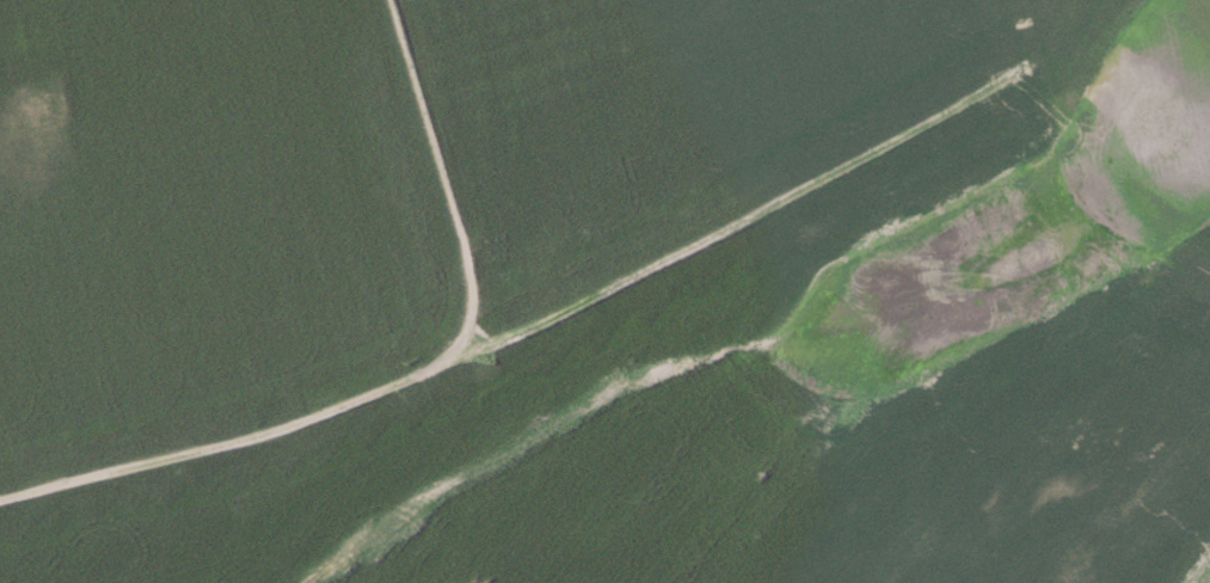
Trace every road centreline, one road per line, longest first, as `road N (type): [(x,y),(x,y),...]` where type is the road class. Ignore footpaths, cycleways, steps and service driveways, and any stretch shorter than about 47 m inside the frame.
road 1 (track): [(0,497),(276,429),(425,368),(453,342),(468,307),(463,250),(389,0)]
road 2 (track): [(1025,65),(503,336),(453,342)]
road 3 (track): [(1007,0),(1063,200),(1087,221),(1209,285)]

